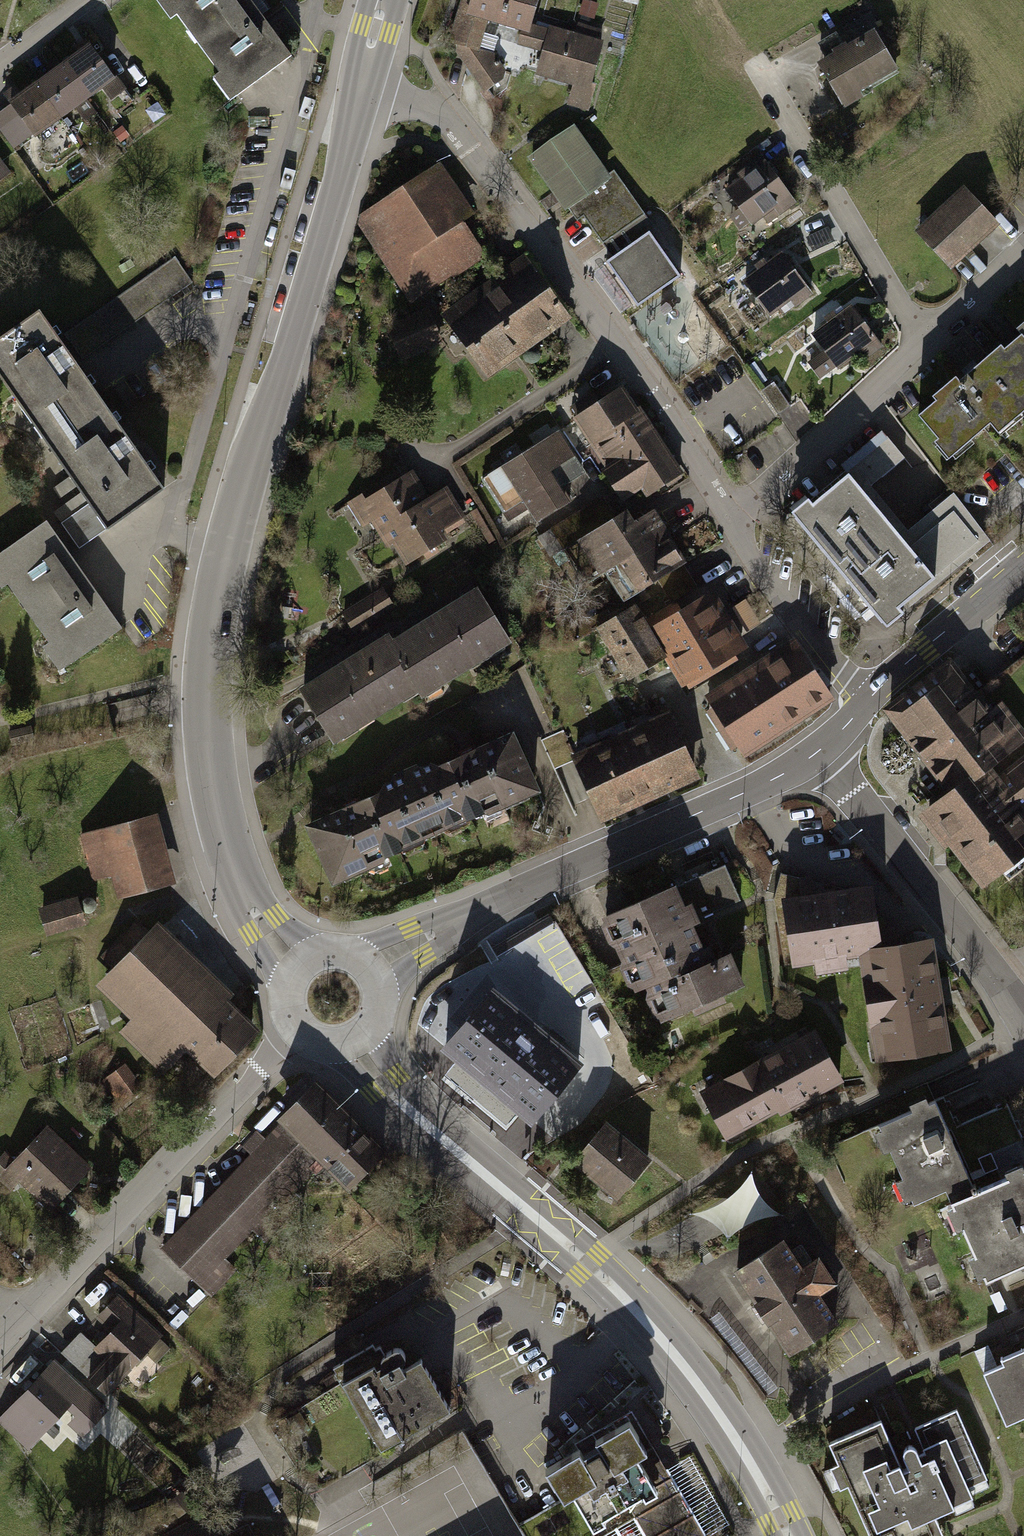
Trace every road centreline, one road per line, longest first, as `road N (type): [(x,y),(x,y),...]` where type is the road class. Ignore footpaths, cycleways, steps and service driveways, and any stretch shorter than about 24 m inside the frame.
road 1 (tertiary): [(296,966),(239,882),(209,758),(208,677),(244,478),(287,358),(362,87)]
road 2 (residential): [(734,523),(657,400),(450,123),(417,102),(362,87)]
road 3 (tertiary): [(350,1042),(402,1107),(588,1262),(664,1343),(746,1455)]
road 4 (unclassified): [(361,964),(752,791),(819,751)]
road 5 (residential): [(0,1357),(130,1226),(298,1035)]
road 6 (residential): [(734,523),(1023,252)]
road 7 (residential): [(746,1455),(926,1356),(1023,1313)]
road 8 (residential): [(1007,981),(819,751)]
road 9 (residential): [(867,700),(801,628),(734,523)]
road 10 (unclassified): [(867,700),(1023,568)]

